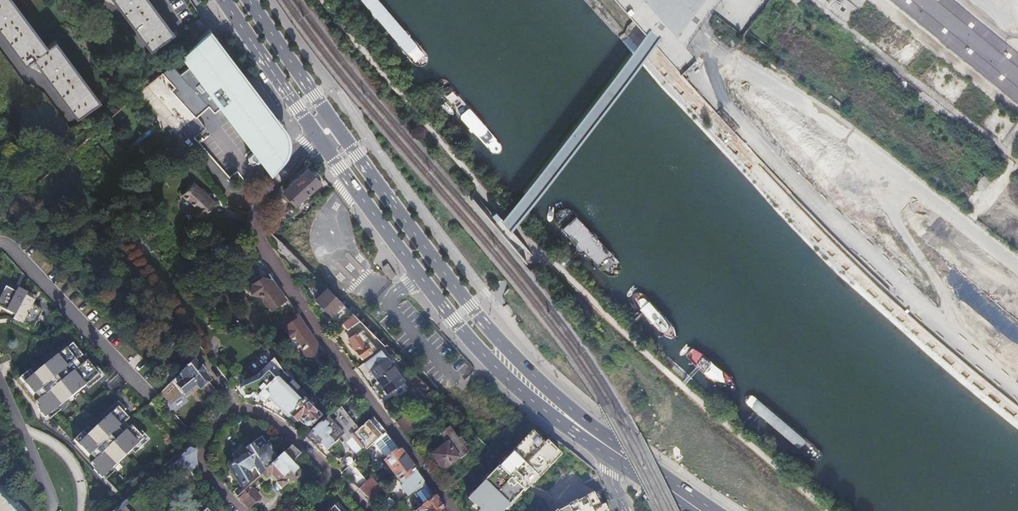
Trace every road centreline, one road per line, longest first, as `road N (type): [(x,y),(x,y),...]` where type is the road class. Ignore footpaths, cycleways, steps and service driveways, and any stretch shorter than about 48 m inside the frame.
road 1 (residential): [(449,510),(256,238),(256,208),(318,138)]
road 2 (residential): [(239,510),(200,463),(207,432),(234,413),(266,422),(366,510)]
road 3 (primary): [(318,138),(455,321),(497,352)]
road 4 (primary): [(497,352),(336,124)]
road 5 (primary): [(225,0),(318,138)]
road 6 (primary): [(336,124),(248,0)]
road 7 (primary): [(497,352),(605,444)]

